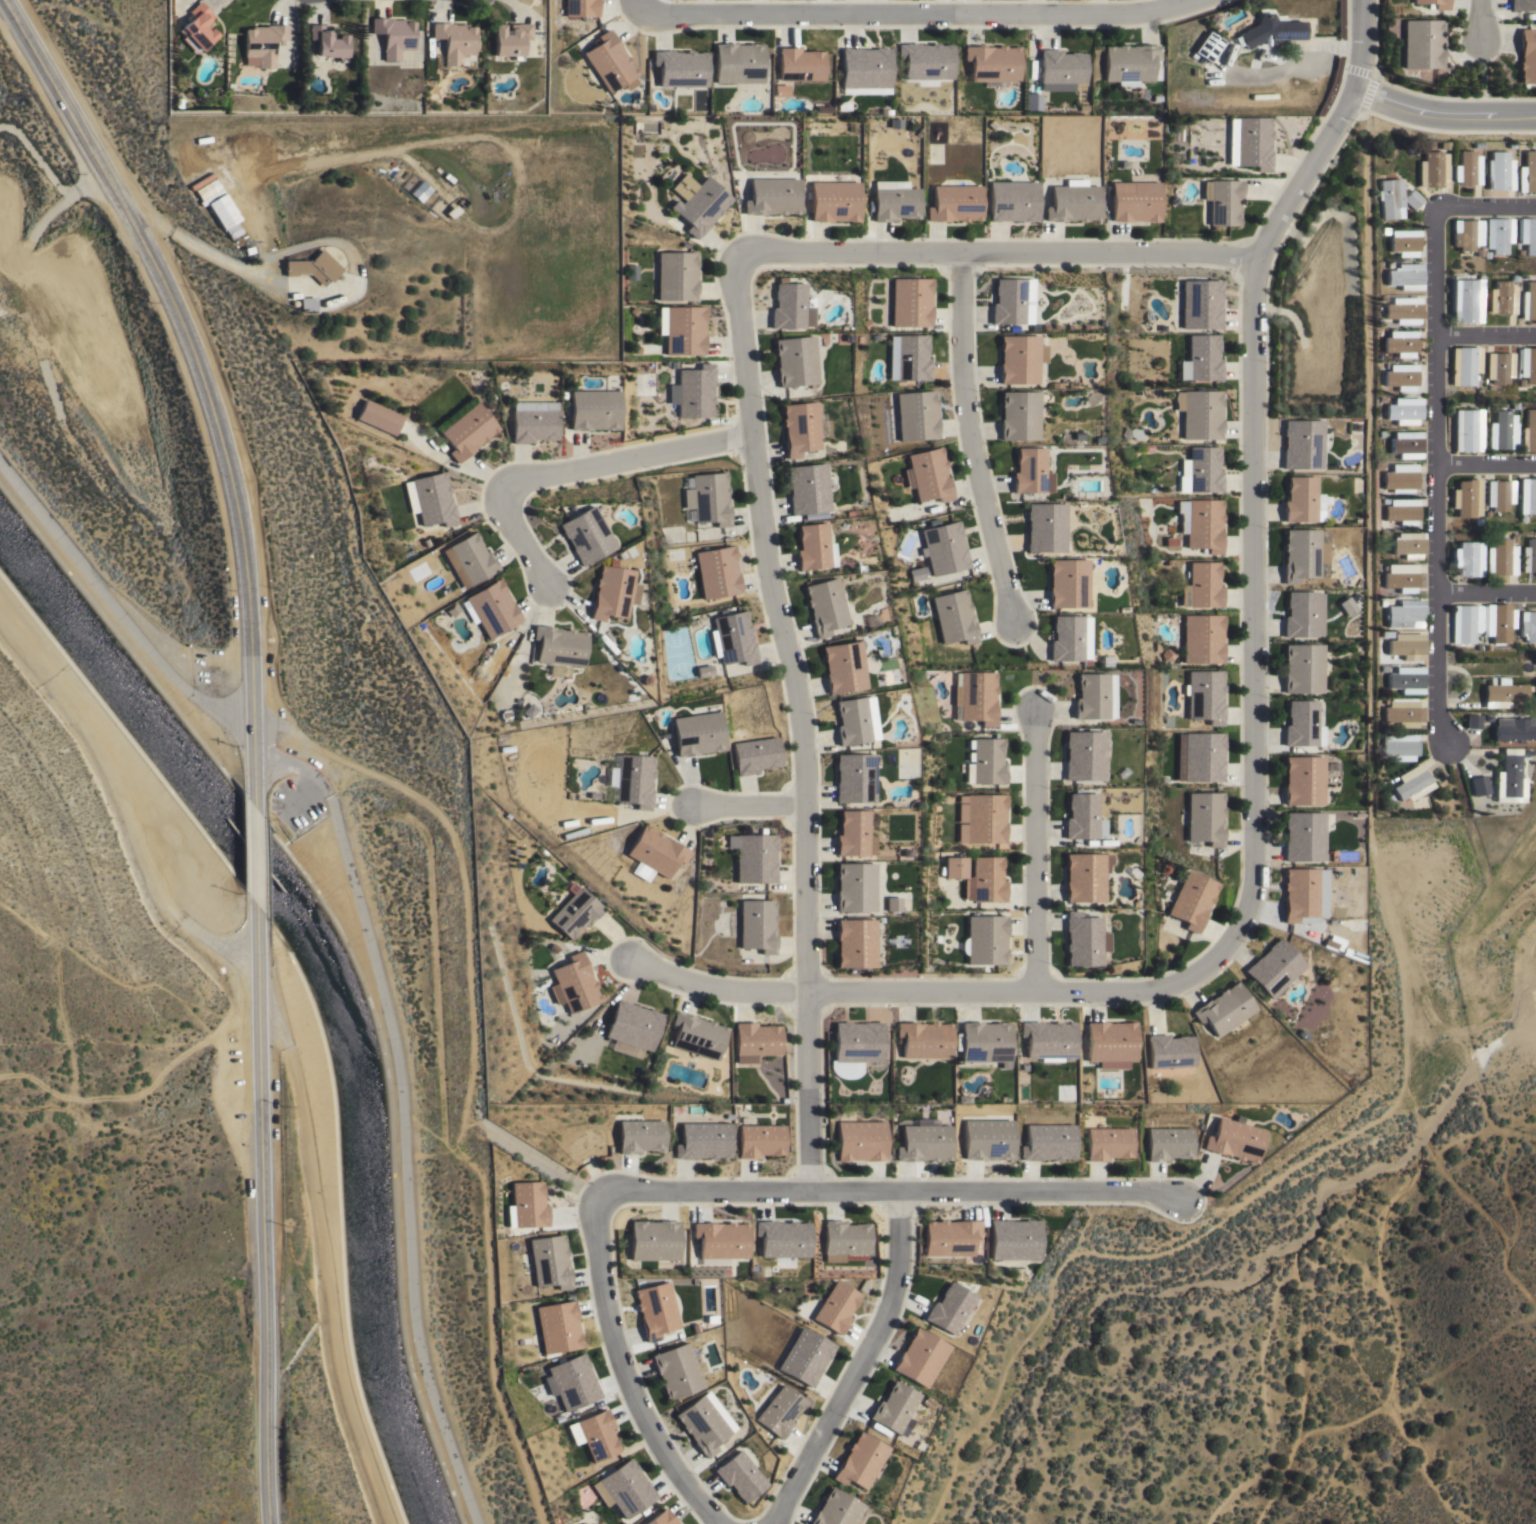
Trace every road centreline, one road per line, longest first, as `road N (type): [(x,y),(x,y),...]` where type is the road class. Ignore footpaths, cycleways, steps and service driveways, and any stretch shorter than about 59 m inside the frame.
road 1 (residential): [(728,255),(765,580),(806,703),(810,1190)]
road 2 (residential): [(1357,94),(1251,257),(1251,892),(1231,938)]
road 3 (secondary): [(4,0),(164,284),(218,427),(247,569),(253,800)]
road 4 (residential): [(1231,938),(1197,972),(1156,990),(710,989),(630,957)]
road 5 (secondary): [(254,908),(269,1523)]
road 6 (residential): [(1186,1191),(602,1189)]
road 7 (residential): [(637,13),(1150,12),(1189,0)]
road 8 (track): [(256,998),(279,1028),(291,1070),(333,1340),(387,1523)]
road 9 (residential): [(1442,734),(1435,210)]
road 10 (residential): [(1251,257),(728,255)]
road 11 (track): [(0,609),(127,763),(161,906),(180,927),(255,956)]
road 12 (residential): [(960,256),(964,412),(1012,624)]
road 13 (residential): [(602,1189),(591,1216),(621,1367),(689,1492),(717,1523)]
road 14 (residential): [(767,1523),(890,1296),(901,1191)]
road 15 (residential): [(1034,992),(1031,717)]
road 16 (residential): [(753,433),(496,488)]
road 17 (tertiary): [(1535,114),(1419,113),(1357,94)]

